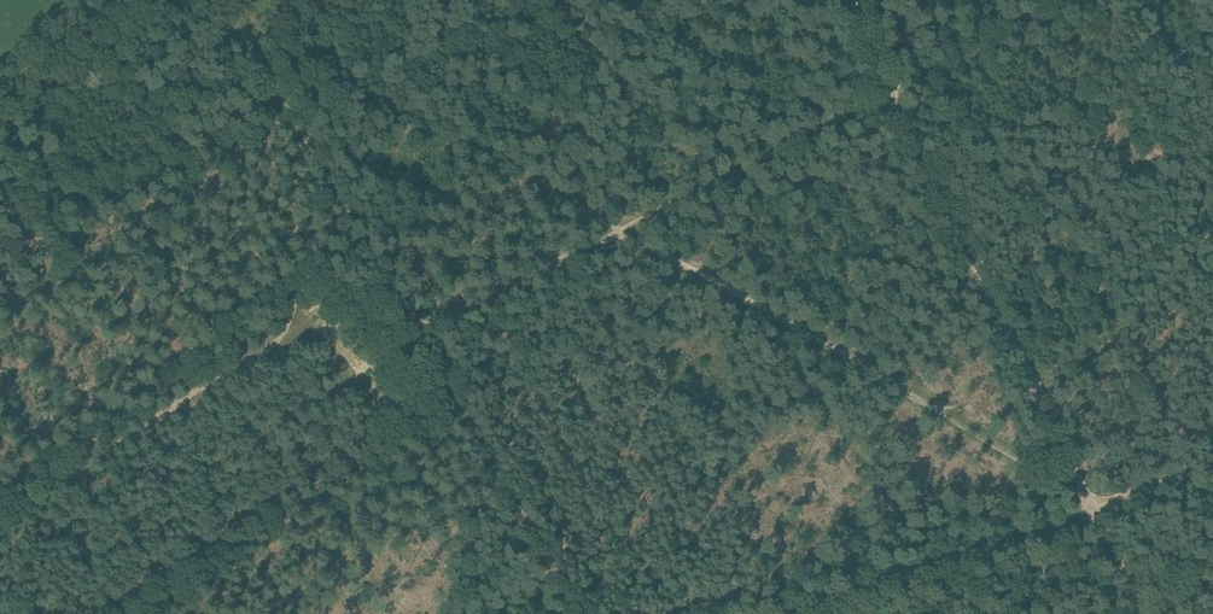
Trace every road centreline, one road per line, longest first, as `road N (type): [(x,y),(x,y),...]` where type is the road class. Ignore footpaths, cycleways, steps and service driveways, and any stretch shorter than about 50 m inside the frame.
road 1 (track): [(1095,524),(850,0)]
road 2 (track): [(368,240),(307,276),(294,322),(189,390)]
road 3 (track): [(189,390),(0,524)]

